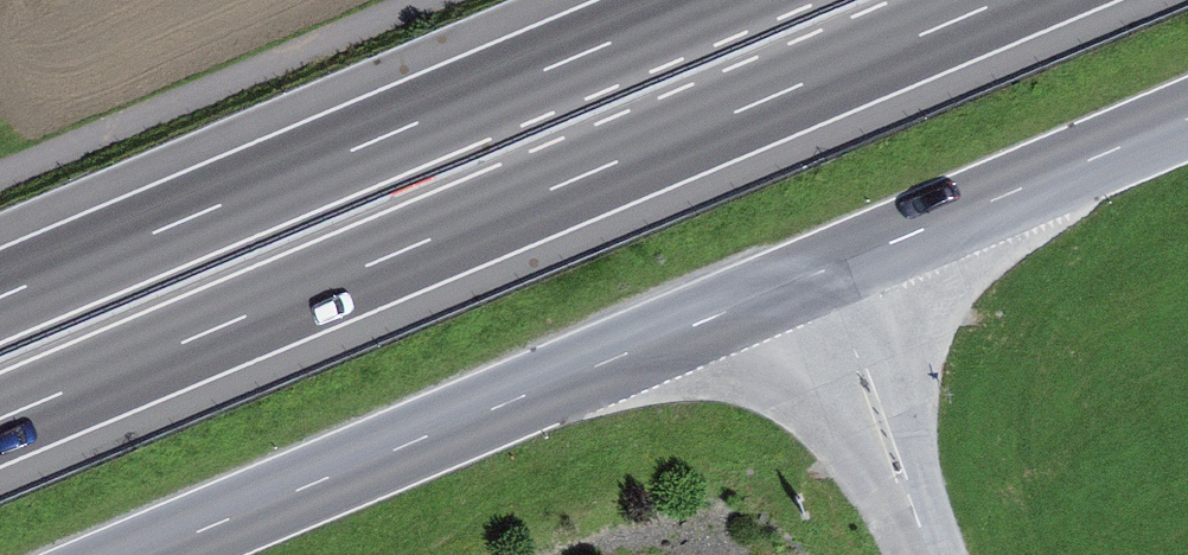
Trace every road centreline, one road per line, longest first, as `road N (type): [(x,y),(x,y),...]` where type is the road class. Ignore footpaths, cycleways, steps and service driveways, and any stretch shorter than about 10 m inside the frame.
road 1 (secondary): [(1187,117),(136,554)]
road 2 (motorway): [(0,419),(1005,0)]
road 3 (motorway): [(701,0),(0,293)]

